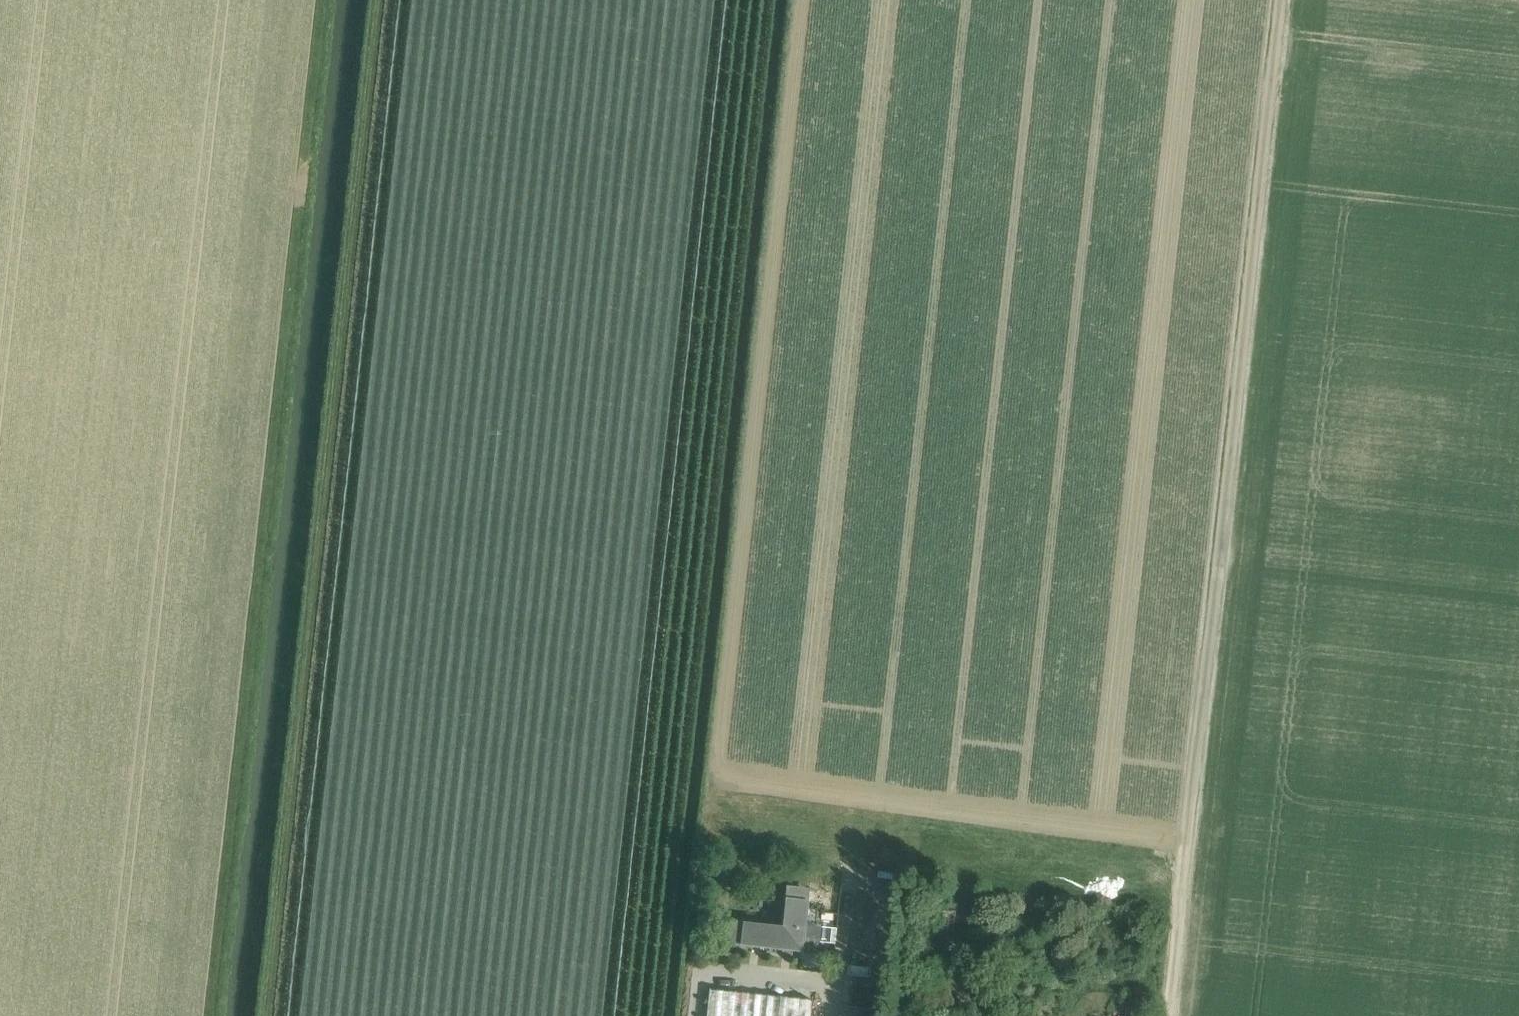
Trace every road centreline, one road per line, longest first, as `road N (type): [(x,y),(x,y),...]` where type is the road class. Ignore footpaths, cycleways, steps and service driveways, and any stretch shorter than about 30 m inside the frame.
road 1 (track): [(1169,1015),(1279,0)]

